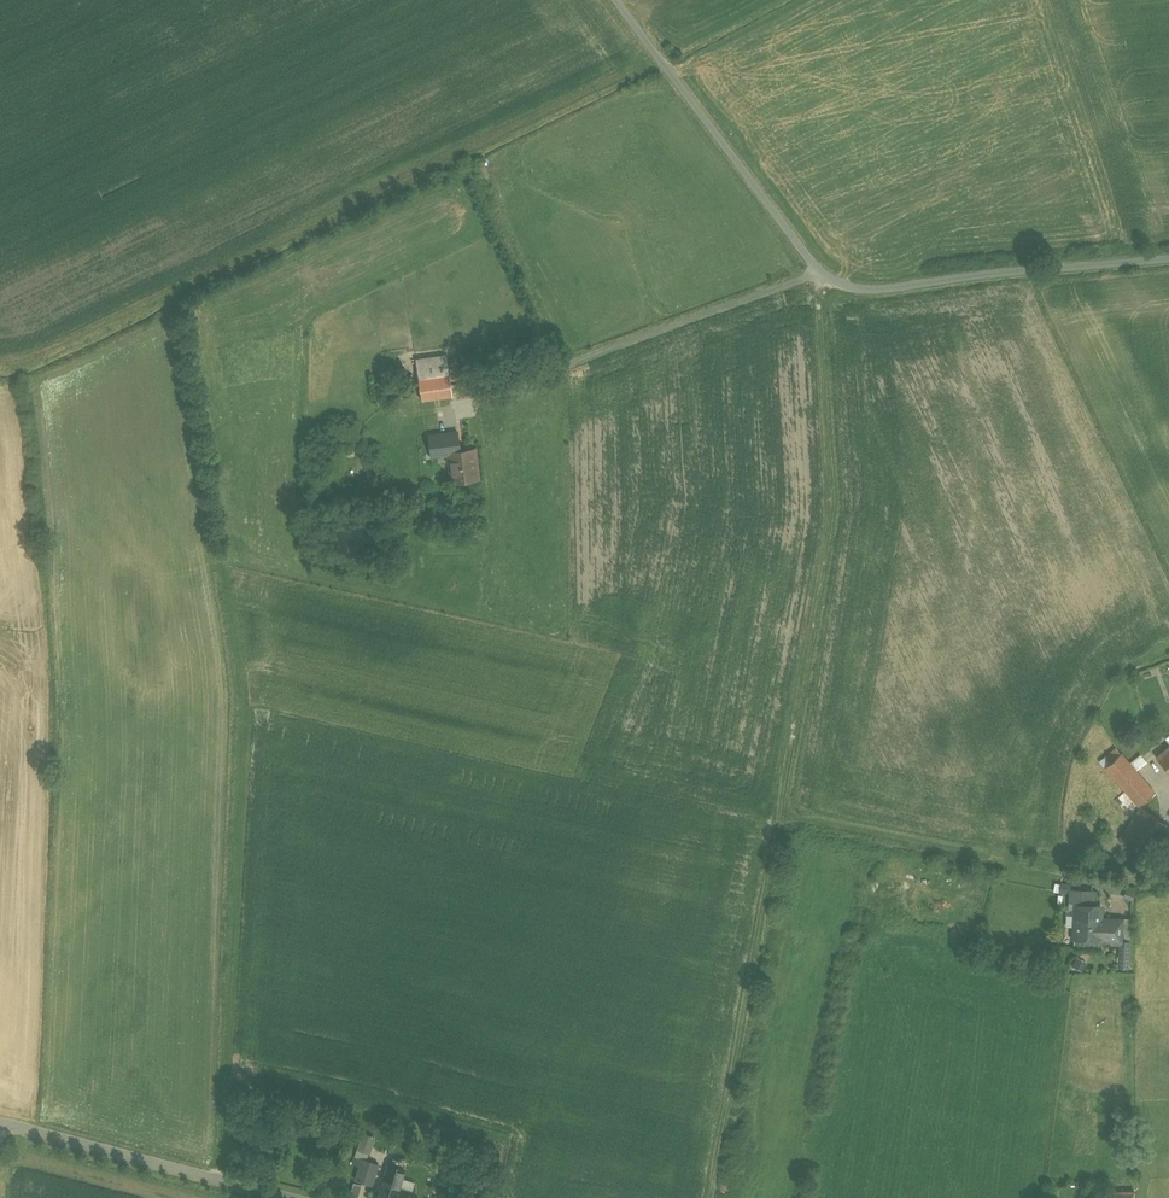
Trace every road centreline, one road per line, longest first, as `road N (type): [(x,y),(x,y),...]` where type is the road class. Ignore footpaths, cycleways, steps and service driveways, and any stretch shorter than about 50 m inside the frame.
road 1 (track): [(820,275),(833,509),(714,1197)]
road 2 (unclassified): [(820,275),(460,404)]
road 3 (unclassified): [(820,275),(875,292),(1168,260)]
road 4 (unclassified): [(616,0),(820,275)]
road 5 (unclassified): [(0,1113),(300,1197)]
road 6 (track): [(778,813),(1066,875)]

